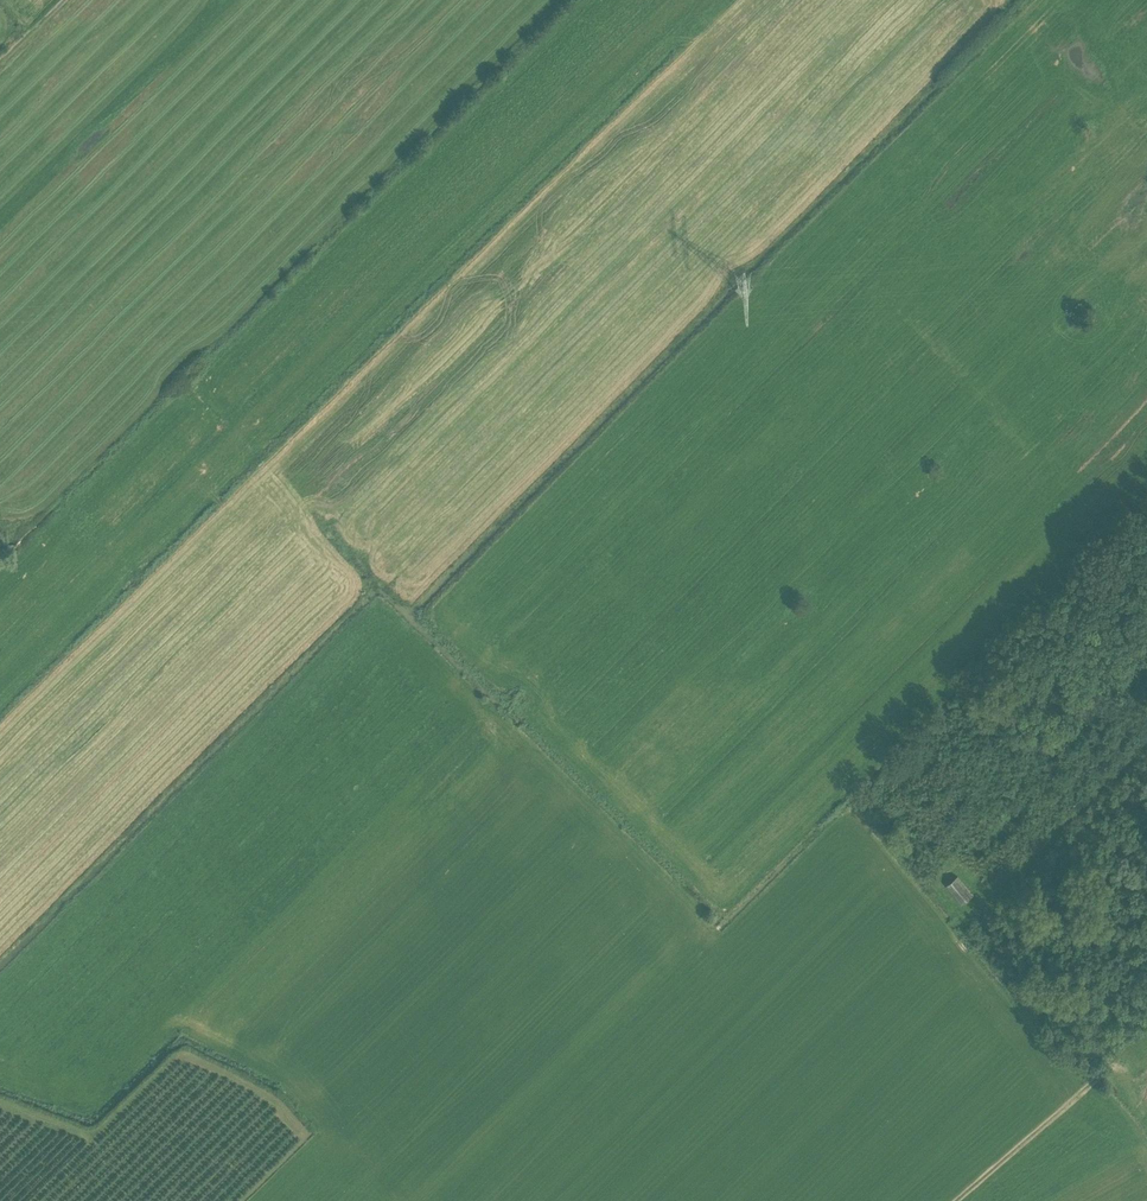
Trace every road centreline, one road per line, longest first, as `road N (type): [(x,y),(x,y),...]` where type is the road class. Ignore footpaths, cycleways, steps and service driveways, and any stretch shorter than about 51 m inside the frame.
road 1 (track): [(955,1200),(1083,1090)]

